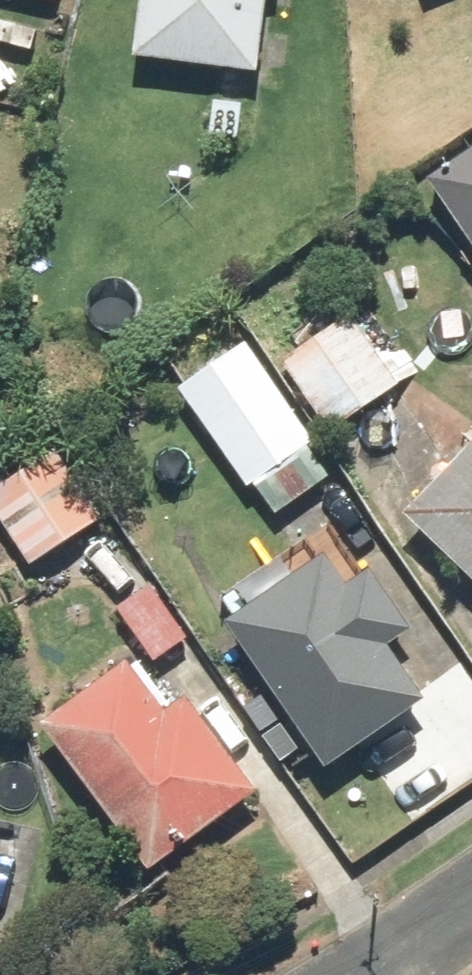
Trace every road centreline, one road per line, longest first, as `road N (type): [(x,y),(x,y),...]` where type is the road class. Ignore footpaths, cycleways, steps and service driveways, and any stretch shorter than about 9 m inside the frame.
road 1 (residential): [(365,974),(471,904)]

